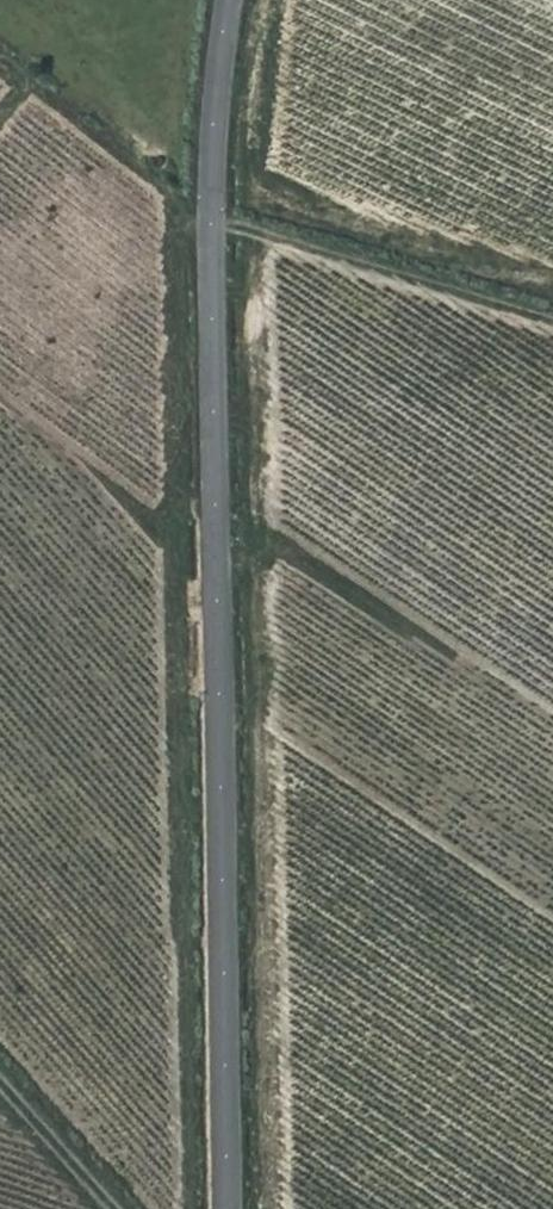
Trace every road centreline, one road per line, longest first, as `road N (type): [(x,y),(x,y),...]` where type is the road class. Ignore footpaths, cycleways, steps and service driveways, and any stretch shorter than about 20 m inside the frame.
road 1 (tertiary): [(226,1208),(208,223),(229,0)]
road 2 (track): [(208,223),(552,325)]
road 3 (track): [(0,1084),(114,1208)]

